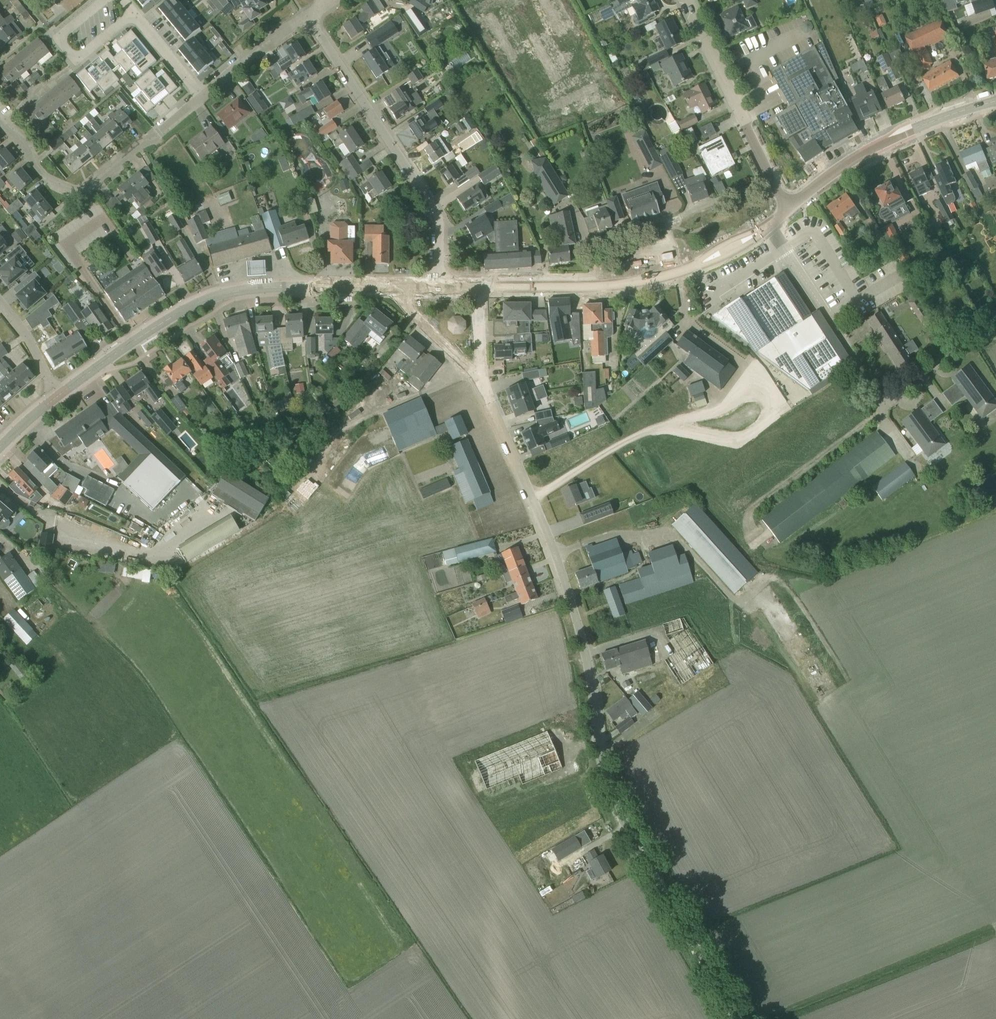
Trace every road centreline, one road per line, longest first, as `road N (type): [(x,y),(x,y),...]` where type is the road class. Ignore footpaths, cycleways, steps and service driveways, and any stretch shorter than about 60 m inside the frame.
road 1 (residential): [(736,1018),(606,785),(583,647),(560,569),(482,378)]
road 2 (secondary): [(57,396),(153,328),(220,295),(400,287)]
road 3 (secondary): [(477,287),(613,285),(683,271),(735,251),(788,210)]
road 4 (tertiary): [(439,287),(437,215),(307,17)]
road 5 (residential): [(0,119),(53,186),(68,191),(89,187),(200,98)]
road 6 (secondary): [(788,210),(870,150),(995,101)]
road 7 (residential): [(788,210),(685,0)]
road 8 (residential): [(131,14),(82,55),(71,53),(58,36),(102,0)]
road 9 (residential): [(200,98),(307,17)]
road 10 (residential): [(482,378),(410,310),(400,287)]

